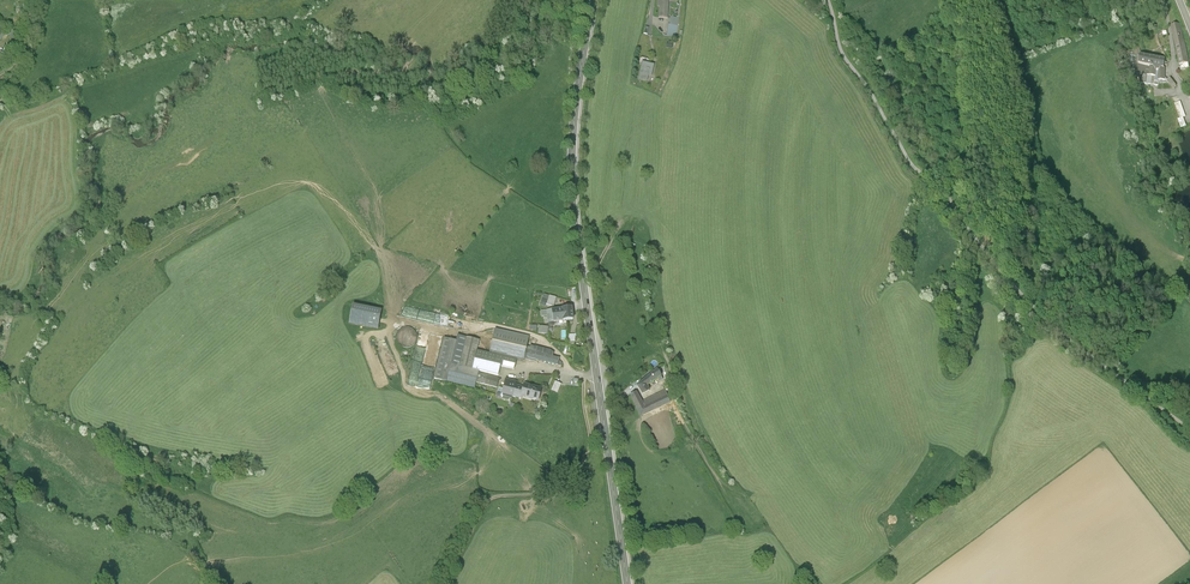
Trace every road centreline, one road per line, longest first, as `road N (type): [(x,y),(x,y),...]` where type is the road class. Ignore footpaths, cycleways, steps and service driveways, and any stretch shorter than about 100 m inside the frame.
road 1 (secondary): [(592,0),(572,199),(628,583)]
road 2 (track): [(443,583),(492,497),(548,492),(582,467),(589,440),(584,374)]

